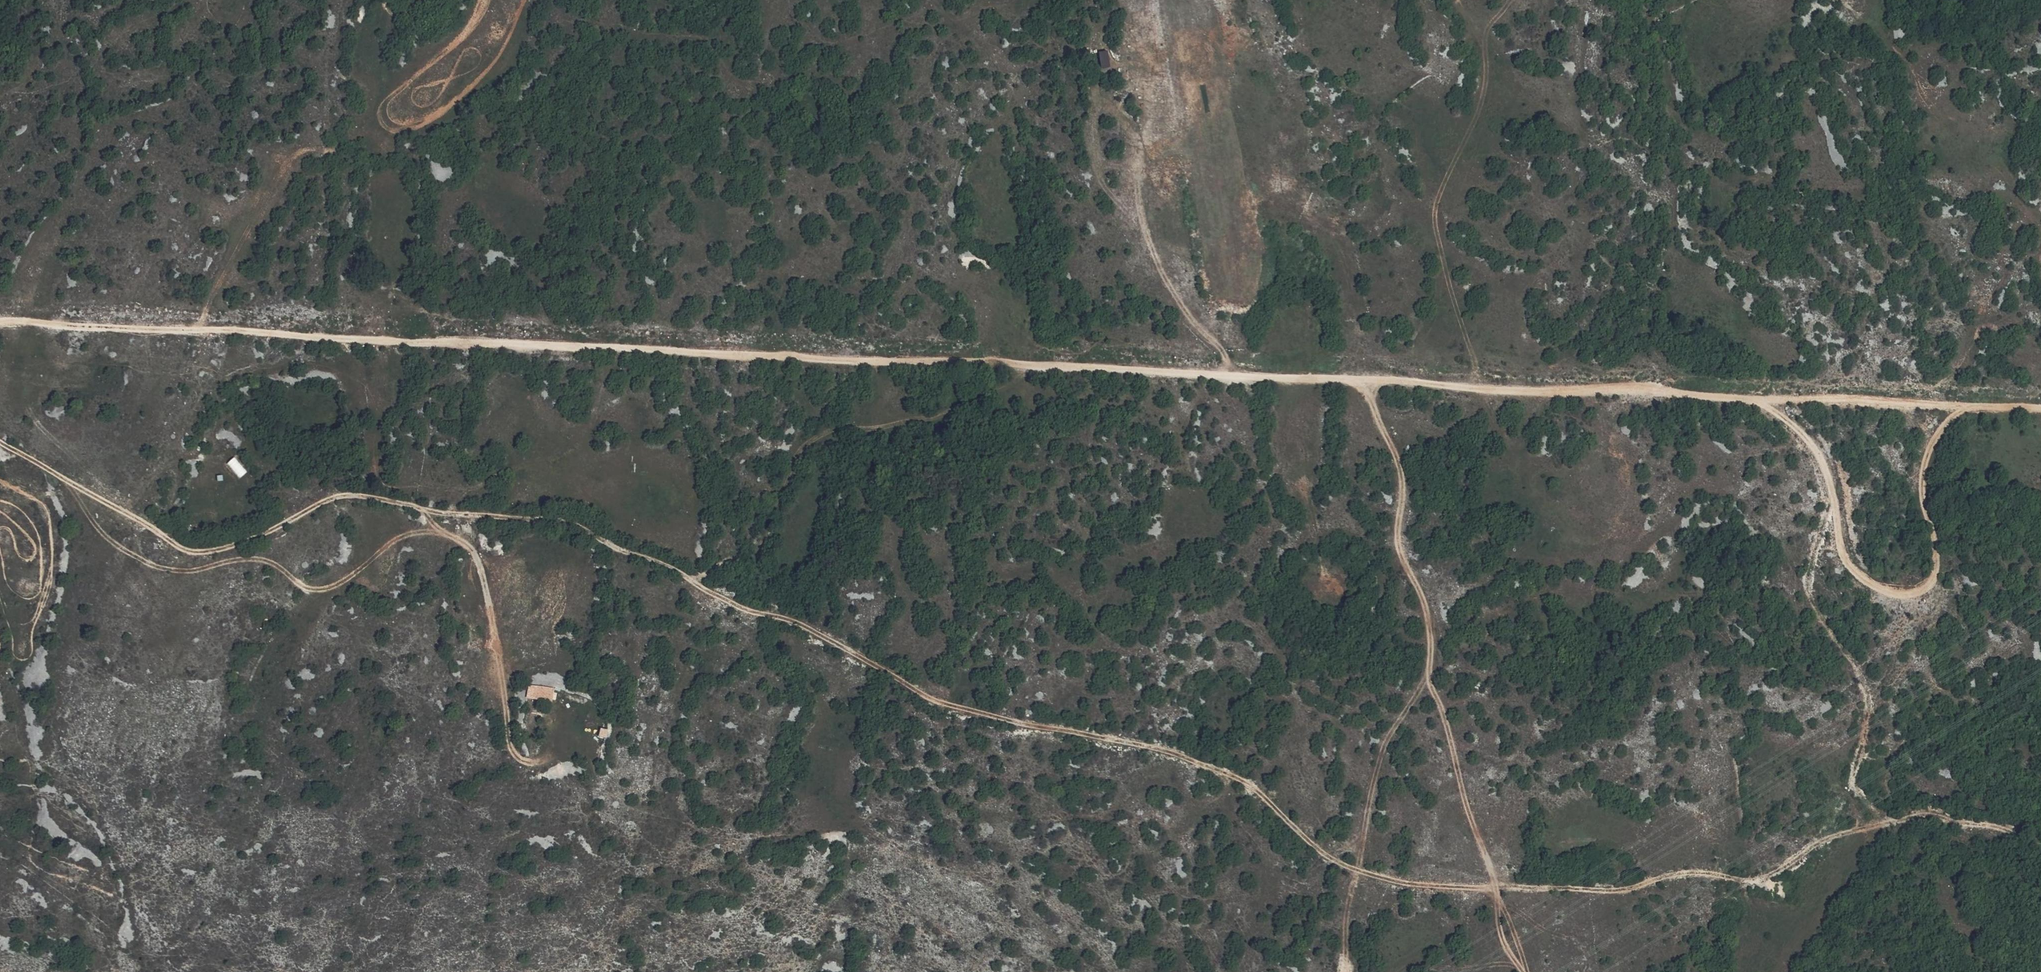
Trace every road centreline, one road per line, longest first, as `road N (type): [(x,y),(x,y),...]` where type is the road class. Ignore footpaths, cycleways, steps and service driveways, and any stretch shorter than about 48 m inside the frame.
road 1 (track): [(0,324),(1648,390),(1763,402),(1810,441),(1826,468),(1845,555),(1860,574),(1899,594),(1923,589),(1933,577),(1923,474),(1942,427),(1965,409),(2040,412)]
road 2 (track): [(693,581),(753,613),(793,621),(935,701),(1158,748),(1229,775),(1262,793),(1335,860),(1406,884),(1466,890),(1757,878),(1810,840),(1931,813),(2040,839)]
road 3 (track): [(1524,971),(1502,936),(1431,682),(1433,624),(1398,548),(1399,459),(1375,417),(1369,383)]
road 4 (track): [(0,441),(196,555),(270,531),(333,497),(421,509)]
road 5 (track): [(693,581),(759,551),(803,452),(834,432),(934,419),(997,396),(1029,366)]
road 6 (track): [(421,509),(477,557),(516,757),(548,758),(574,725)]
road 7 (track): [(421,509),(577,522),(619,551),(693,581)]

